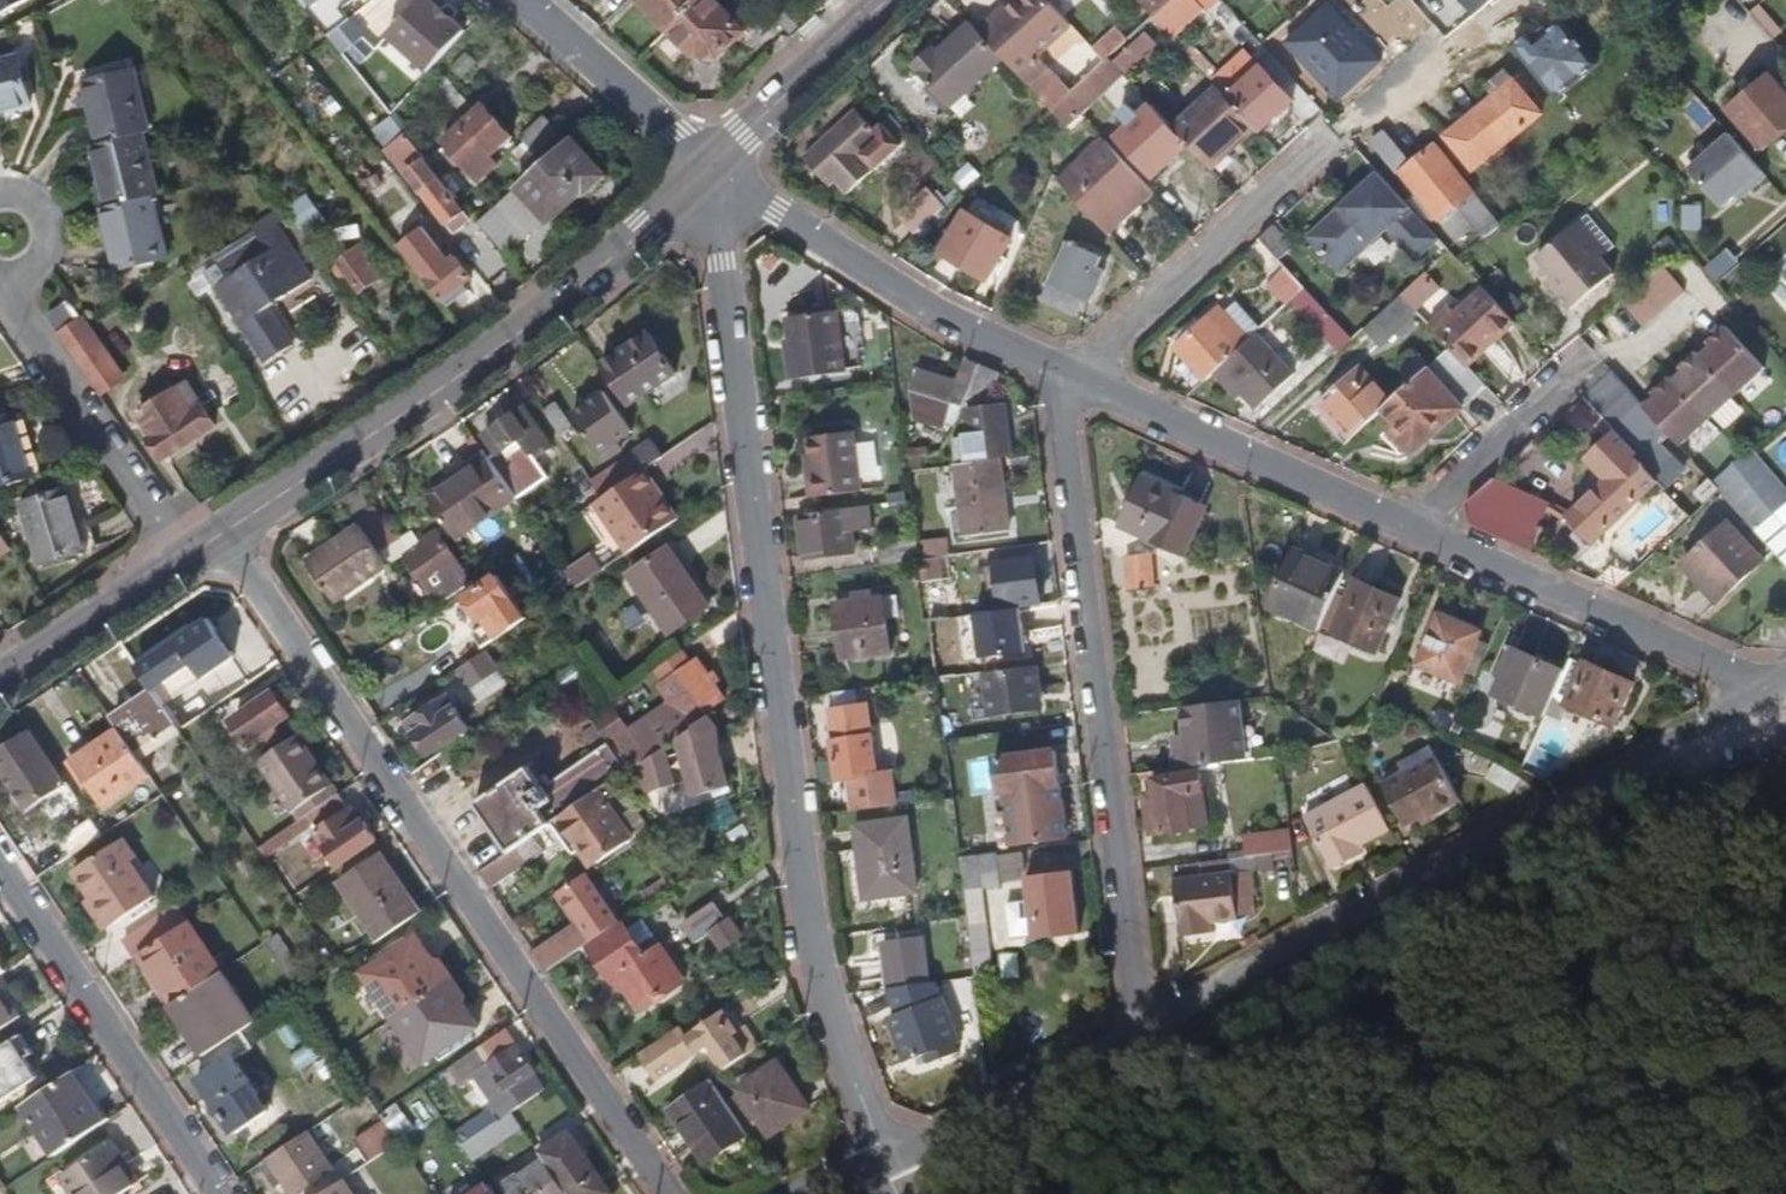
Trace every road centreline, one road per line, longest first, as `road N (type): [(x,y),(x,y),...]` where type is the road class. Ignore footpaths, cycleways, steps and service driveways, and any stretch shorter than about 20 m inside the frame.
road 1 (residential): [(889,1158),(819,968),(713,168)]
road 2 (residential): [(222,537),(681,1193)]
road 3 (residential): [(1142,1031),(1766,690)]
road 4 (residential): [(1072,382),(1060,403),(1142,1031)]
road 5 (secondary): [(222,537),(537,323),(713,168)]
road 6 (residential): [(1443,45),(1072,382)]
road 7 (residential): [(713,168),(911,304),(1072,382)]
road 8 (residential): [(0,866),(219,1193)]
road 9 (residential): [(1408,527),(1766,690)]
road 10 (residential): [(9,238),(13,308),(188,559)]
road 11 (residential): [(1072,382),(1408,527)]
road 12 (residential): [(889,1158),(1142,1031)]
road 13 (residential): [(525,0),(713,168)]
road 14 (secondary): [(713,168),(882,0)]
road 15 (secondary): [(0,683),(188,559)]
road 16 (residential): [(1408,527),(1562,383)]

